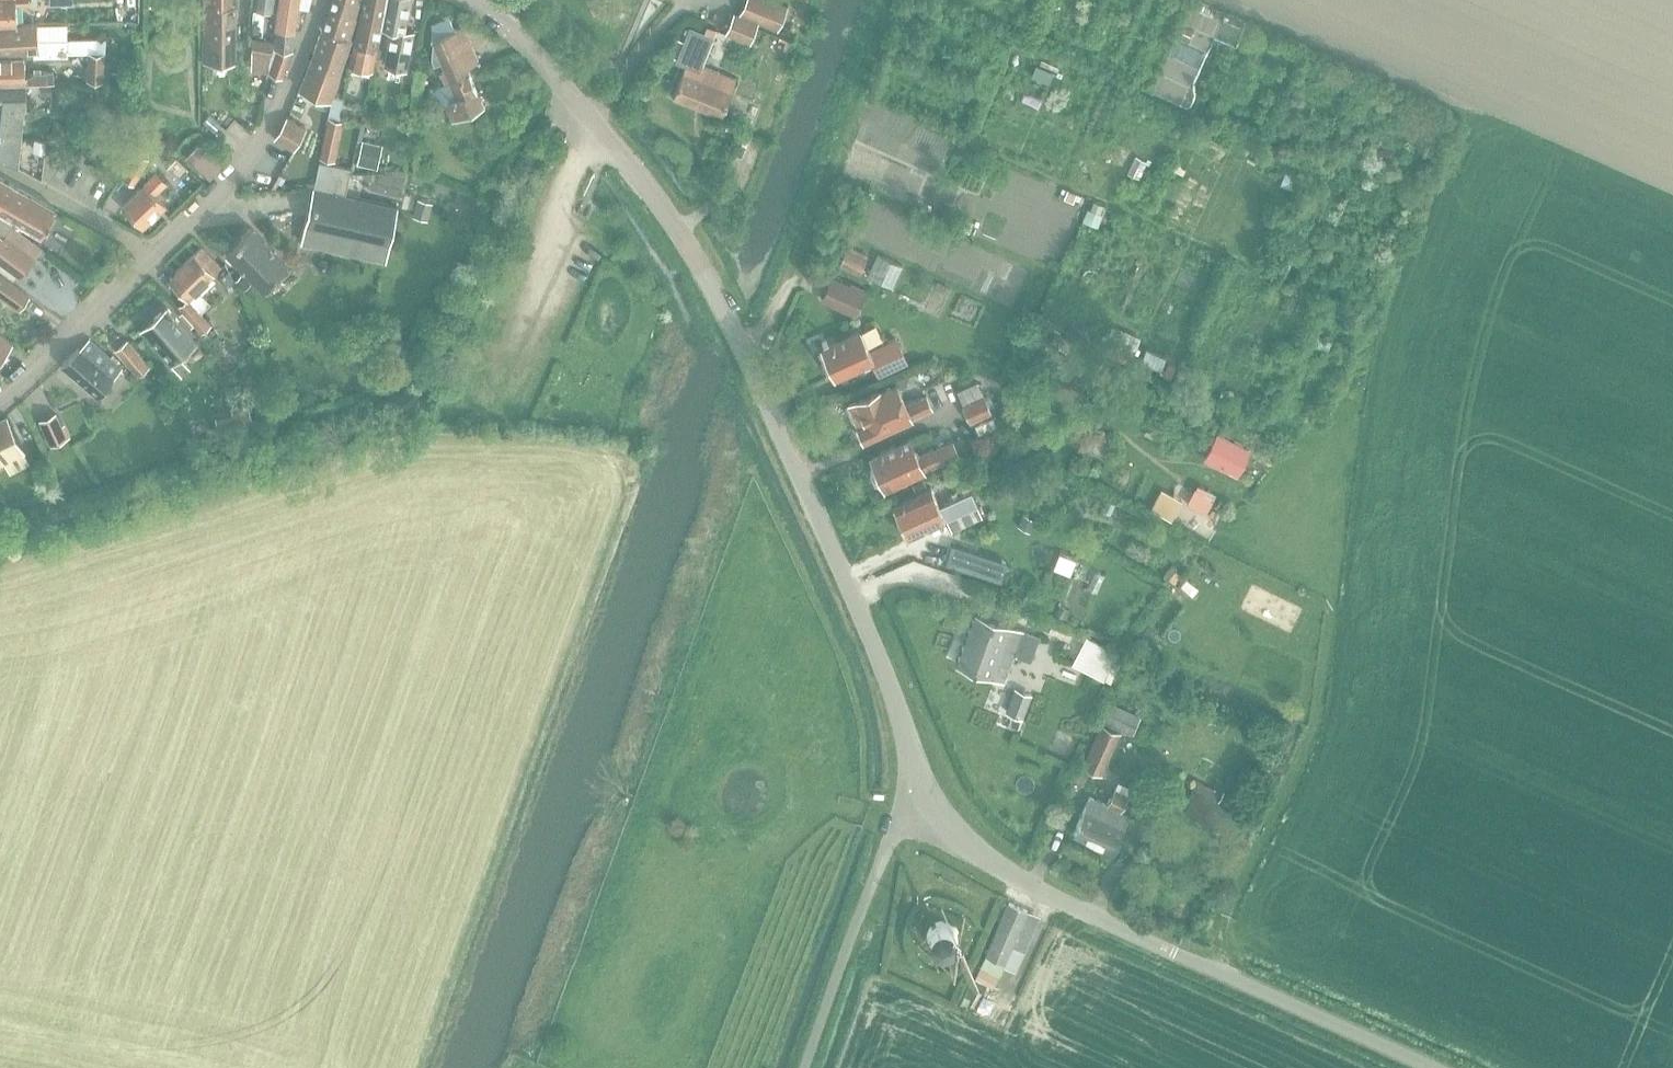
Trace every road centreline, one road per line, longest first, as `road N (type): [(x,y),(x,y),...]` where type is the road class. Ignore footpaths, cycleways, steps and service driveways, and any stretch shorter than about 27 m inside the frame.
road 1 (residential): [(929,799),(771,402),(701,255),(569,92),(503,19),(471,0)]
road 2 (residential): [(158,250),(224,187),(283,105),(320,0)]
road 3 (residential): [(929,799),(888,839),(806,1067)]
road 4 (residential): [(1175,955),(1016,880),(956,835),(929,799)]
road 5 (unclassified): [(1432,1067),(1175,955)]
road 6 (residential): [(0,396),(158,250)]
road 7 (residential): [(158,250),(0,166)]

